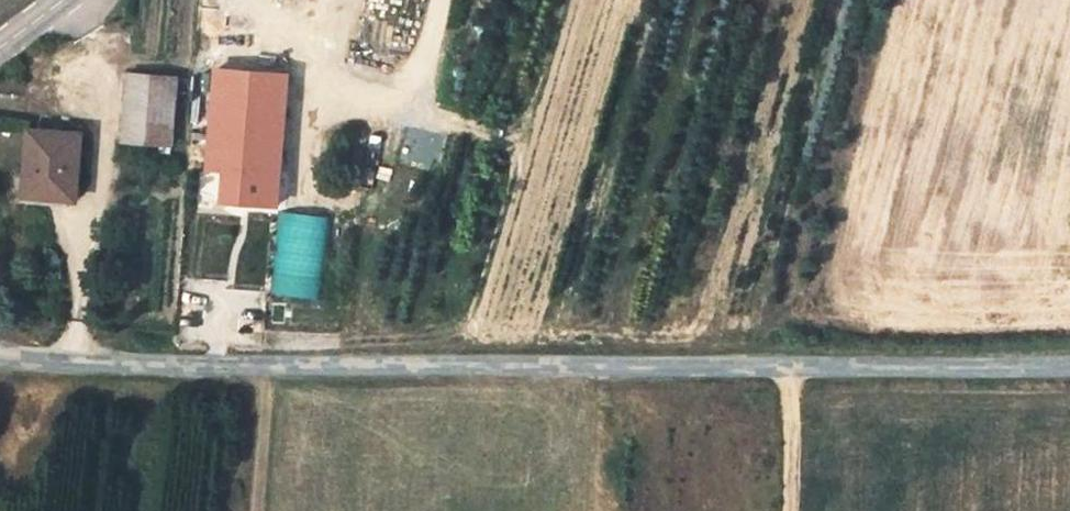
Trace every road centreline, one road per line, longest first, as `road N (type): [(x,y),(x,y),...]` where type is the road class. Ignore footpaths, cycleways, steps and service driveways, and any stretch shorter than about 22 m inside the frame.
road 1 (unclassified): [(0,350),(108,369),(780,357)]
road 2 (unclassified): [(1069,351),(780,357)]

